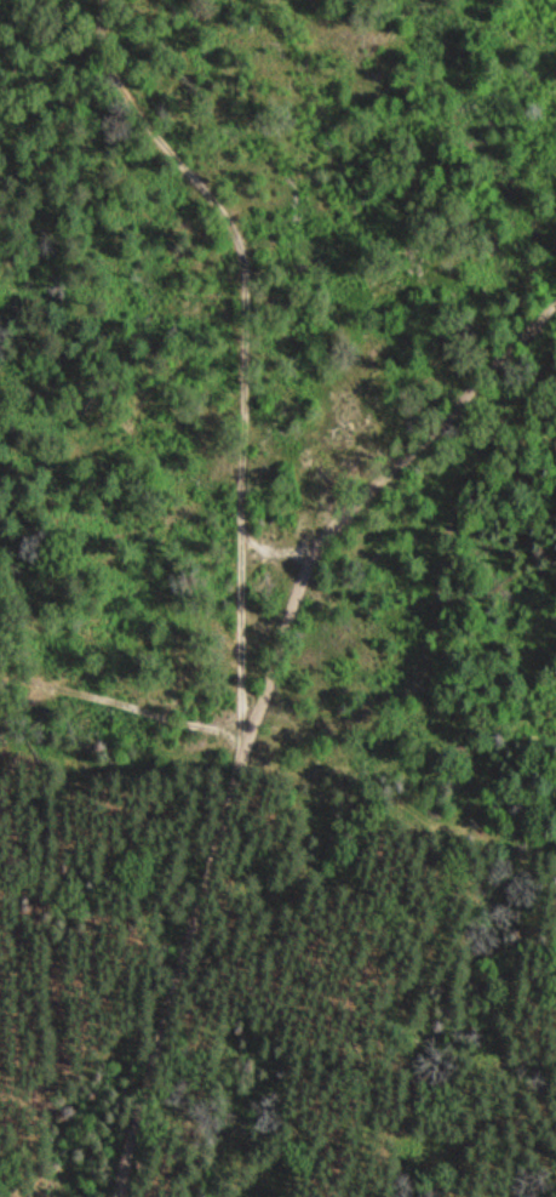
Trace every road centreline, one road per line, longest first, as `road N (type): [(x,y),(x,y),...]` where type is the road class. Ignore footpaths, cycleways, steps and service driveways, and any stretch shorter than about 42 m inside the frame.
road 1 (residential): [(555,303),(336,530),(306,572),(246,742),(138,1196)]
road 2 (track): [(246,742),(237,588),(250,274),(239,216),(132,108),(98,0)]

